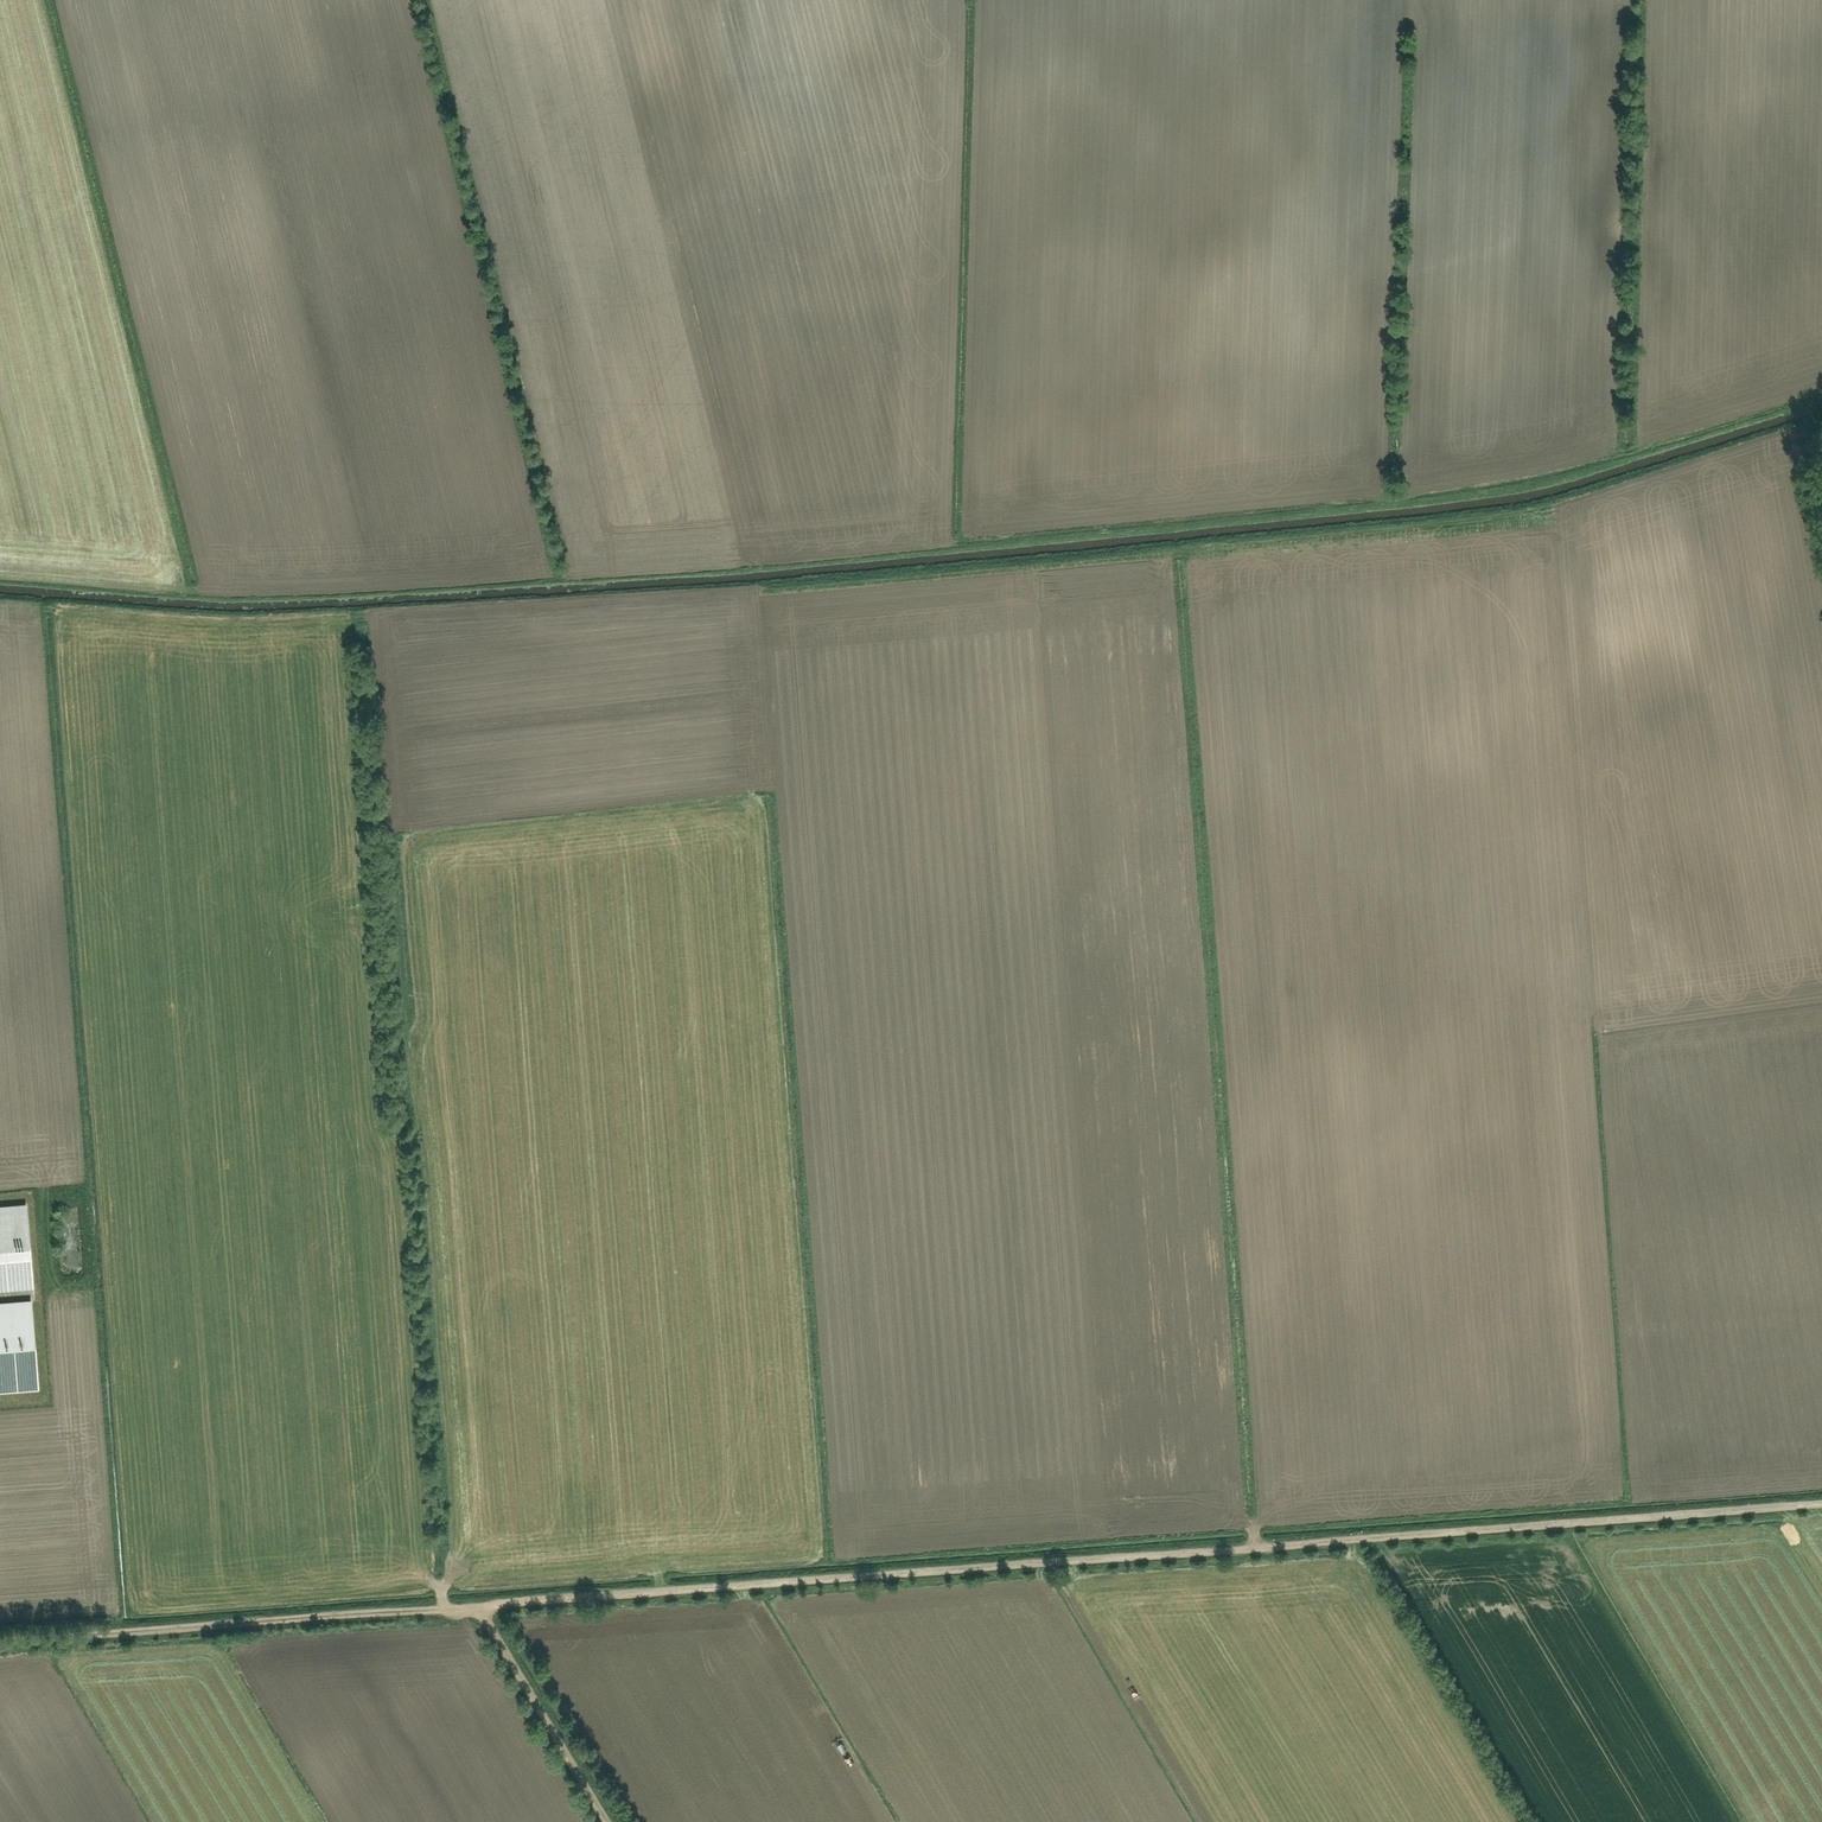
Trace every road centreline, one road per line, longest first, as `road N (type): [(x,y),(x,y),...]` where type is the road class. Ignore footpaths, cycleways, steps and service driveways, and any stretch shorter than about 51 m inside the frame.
road 1 (track): [(1821,1504),(483,1603)]
road 2 (track): [(611,1821),(483,1603),(0,1641)]

